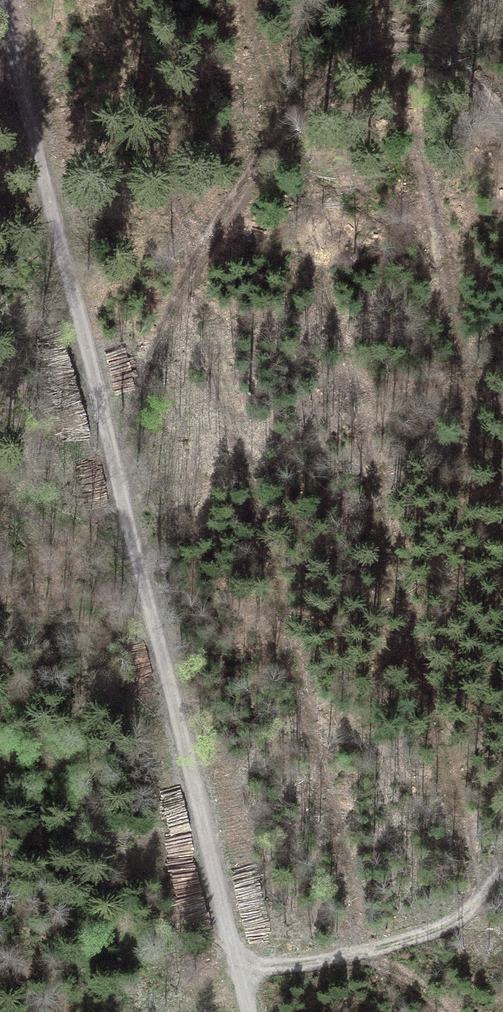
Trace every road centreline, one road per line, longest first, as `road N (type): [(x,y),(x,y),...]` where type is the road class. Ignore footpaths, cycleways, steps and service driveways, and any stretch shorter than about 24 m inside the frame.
road 1 (track): [(112,414),(171,301),(320,87),(398,40),(433,48),(502,116)]
road 2 (track): [(112,414),(249,983)]
road 3 (track): [(0,14),(112,414)]
road 4 (track): [(249,983),(397,940),(502,851)]

